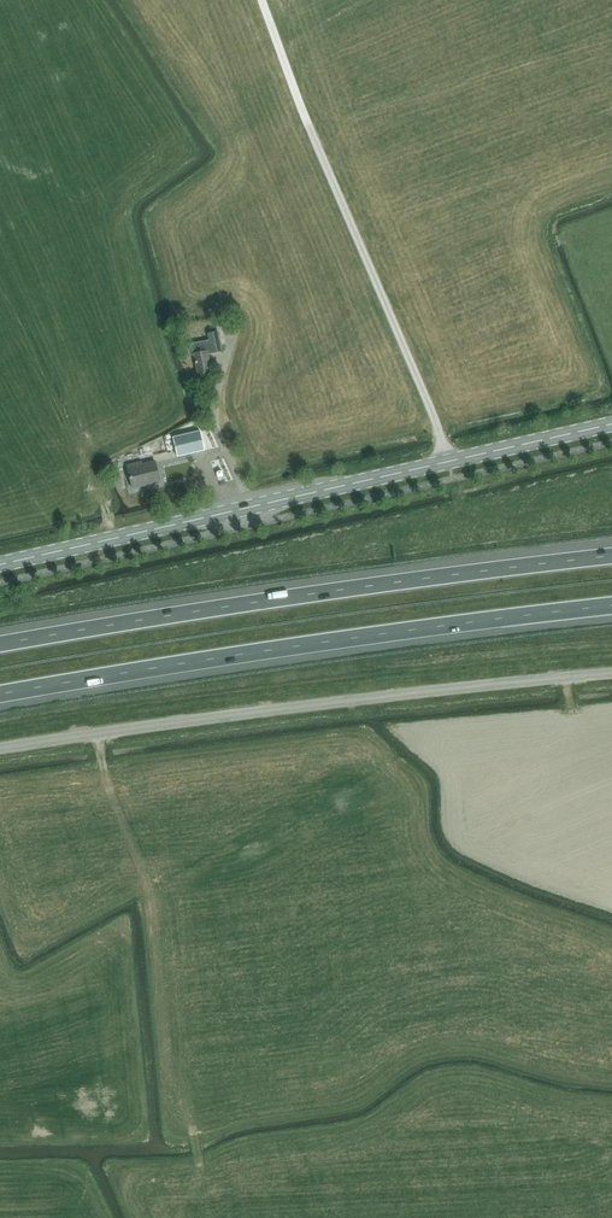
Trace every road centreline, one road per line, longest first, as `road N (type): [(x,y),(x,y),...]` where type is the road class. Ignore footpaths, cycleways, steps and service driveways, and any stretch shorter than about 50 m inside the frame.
road 1 (tertiary): [(0,569),(611,426)]
road 2 (motorway): [(0,694),(429,625),(611,605)]
road 3 (motorway): [(611,557),(423,577),(0,645)]
road 4 (unclassified): [(0,748),(611,673)]

